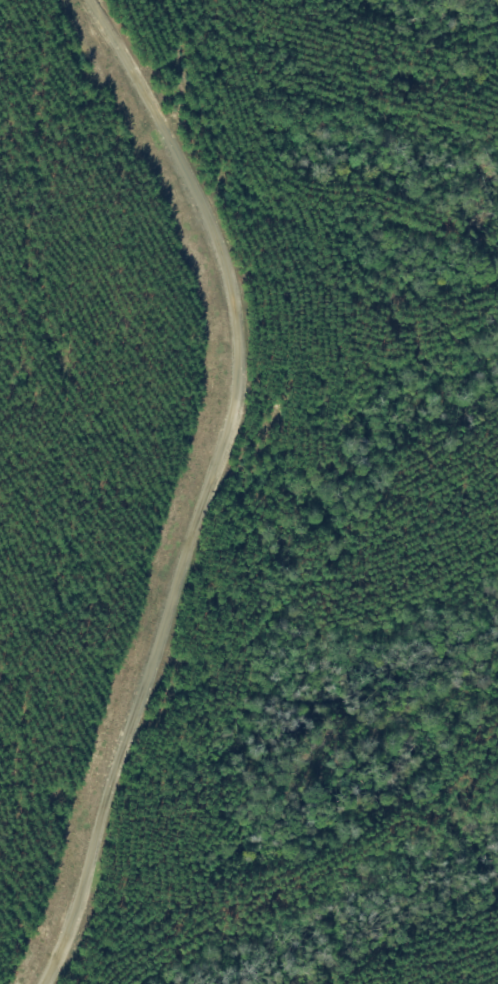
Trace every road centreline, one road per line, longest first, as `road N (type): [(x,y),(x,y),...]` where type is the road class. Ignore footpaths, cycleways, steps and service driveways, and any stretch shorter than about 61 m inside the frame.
road 1 (residential): [(0,896),(132,427),(137,303),(13,69),(1,0)]

